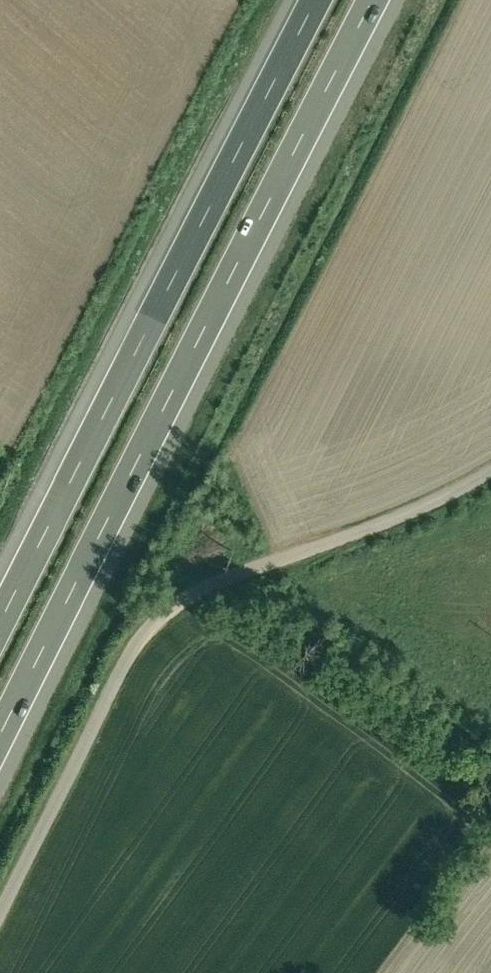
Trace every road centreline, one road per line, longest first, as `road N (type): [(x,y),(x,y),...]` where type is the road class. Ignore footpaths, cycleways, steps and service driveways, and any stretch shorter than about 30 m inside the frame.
road 1 (motorway): [(0,751),(385,0)]
road 2 (unclassified): [(0,905),(132,637),(162,604),(197,580),(450,497),(490,472)]
road 3 (motorway): [(310,0),(0,600)]

